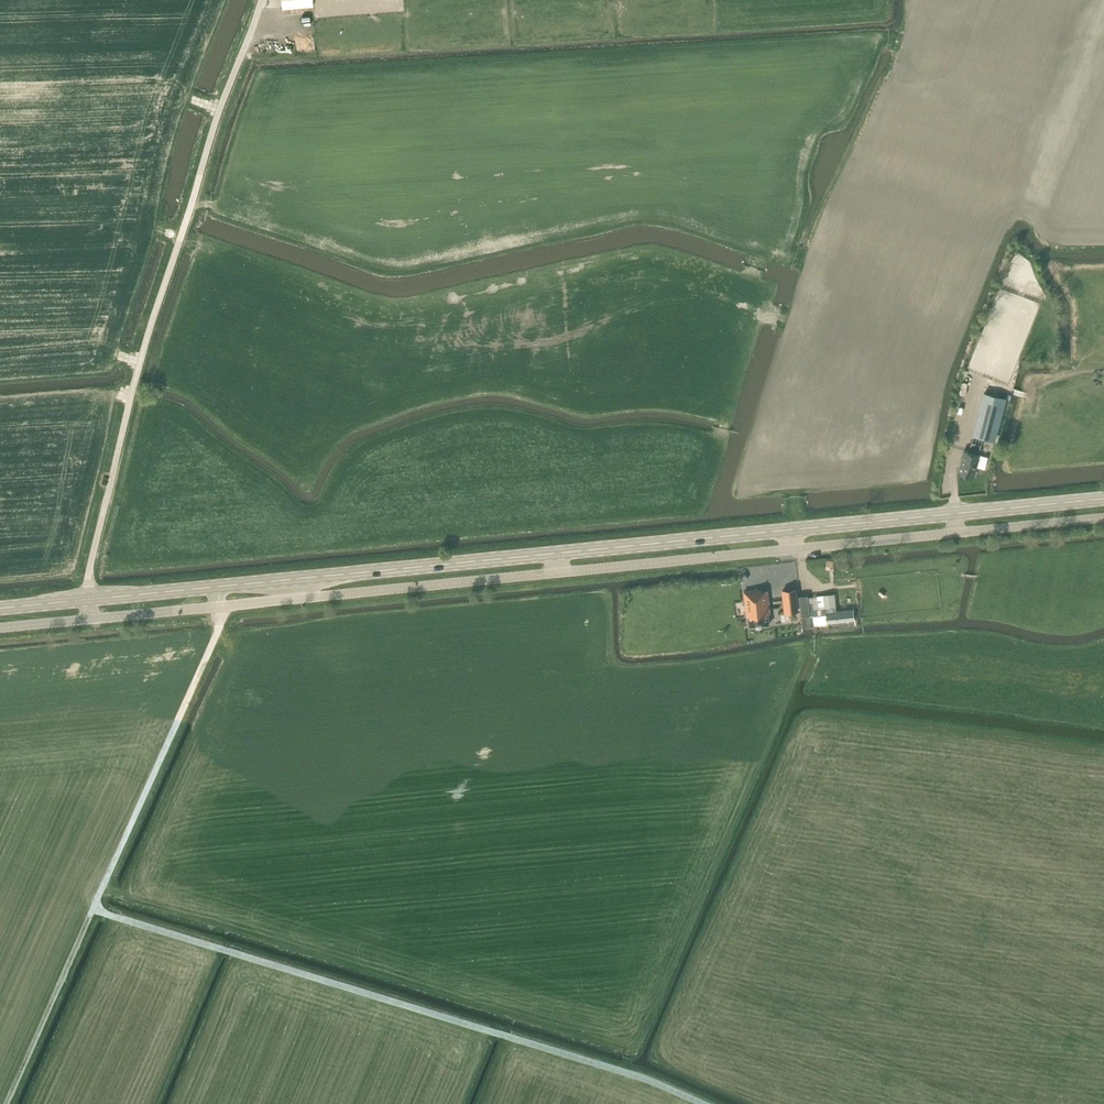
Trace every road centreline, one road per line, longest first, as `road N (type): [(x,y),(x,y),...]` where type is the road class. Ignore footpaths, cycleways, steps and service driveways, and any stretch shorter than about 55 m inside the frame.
road 1 (secondary): [(0,608),(1103,499)]
road 2 (track): [(218,588),(218,632),(92,909),(650,1080),(704,1103)]
road 3 (track): [(92,909),(6,1103)]

